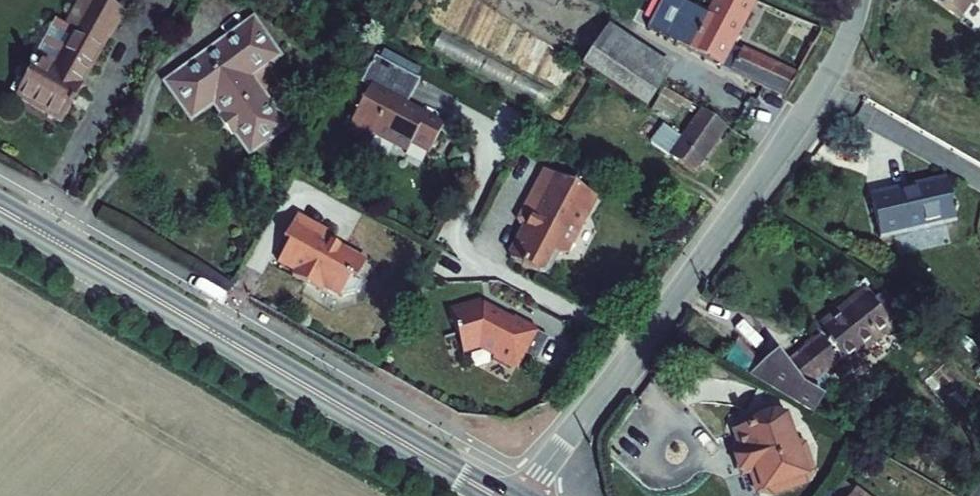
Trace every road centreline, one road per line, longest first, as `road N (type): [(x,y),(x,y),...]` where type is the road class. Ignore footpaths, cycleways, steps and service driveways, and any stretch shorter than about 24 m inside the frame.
road 1 (residential): [(861,0),(841,57),(791,139),(528,495)]
road 2 (secondary): [(0,211),(496,495)]

